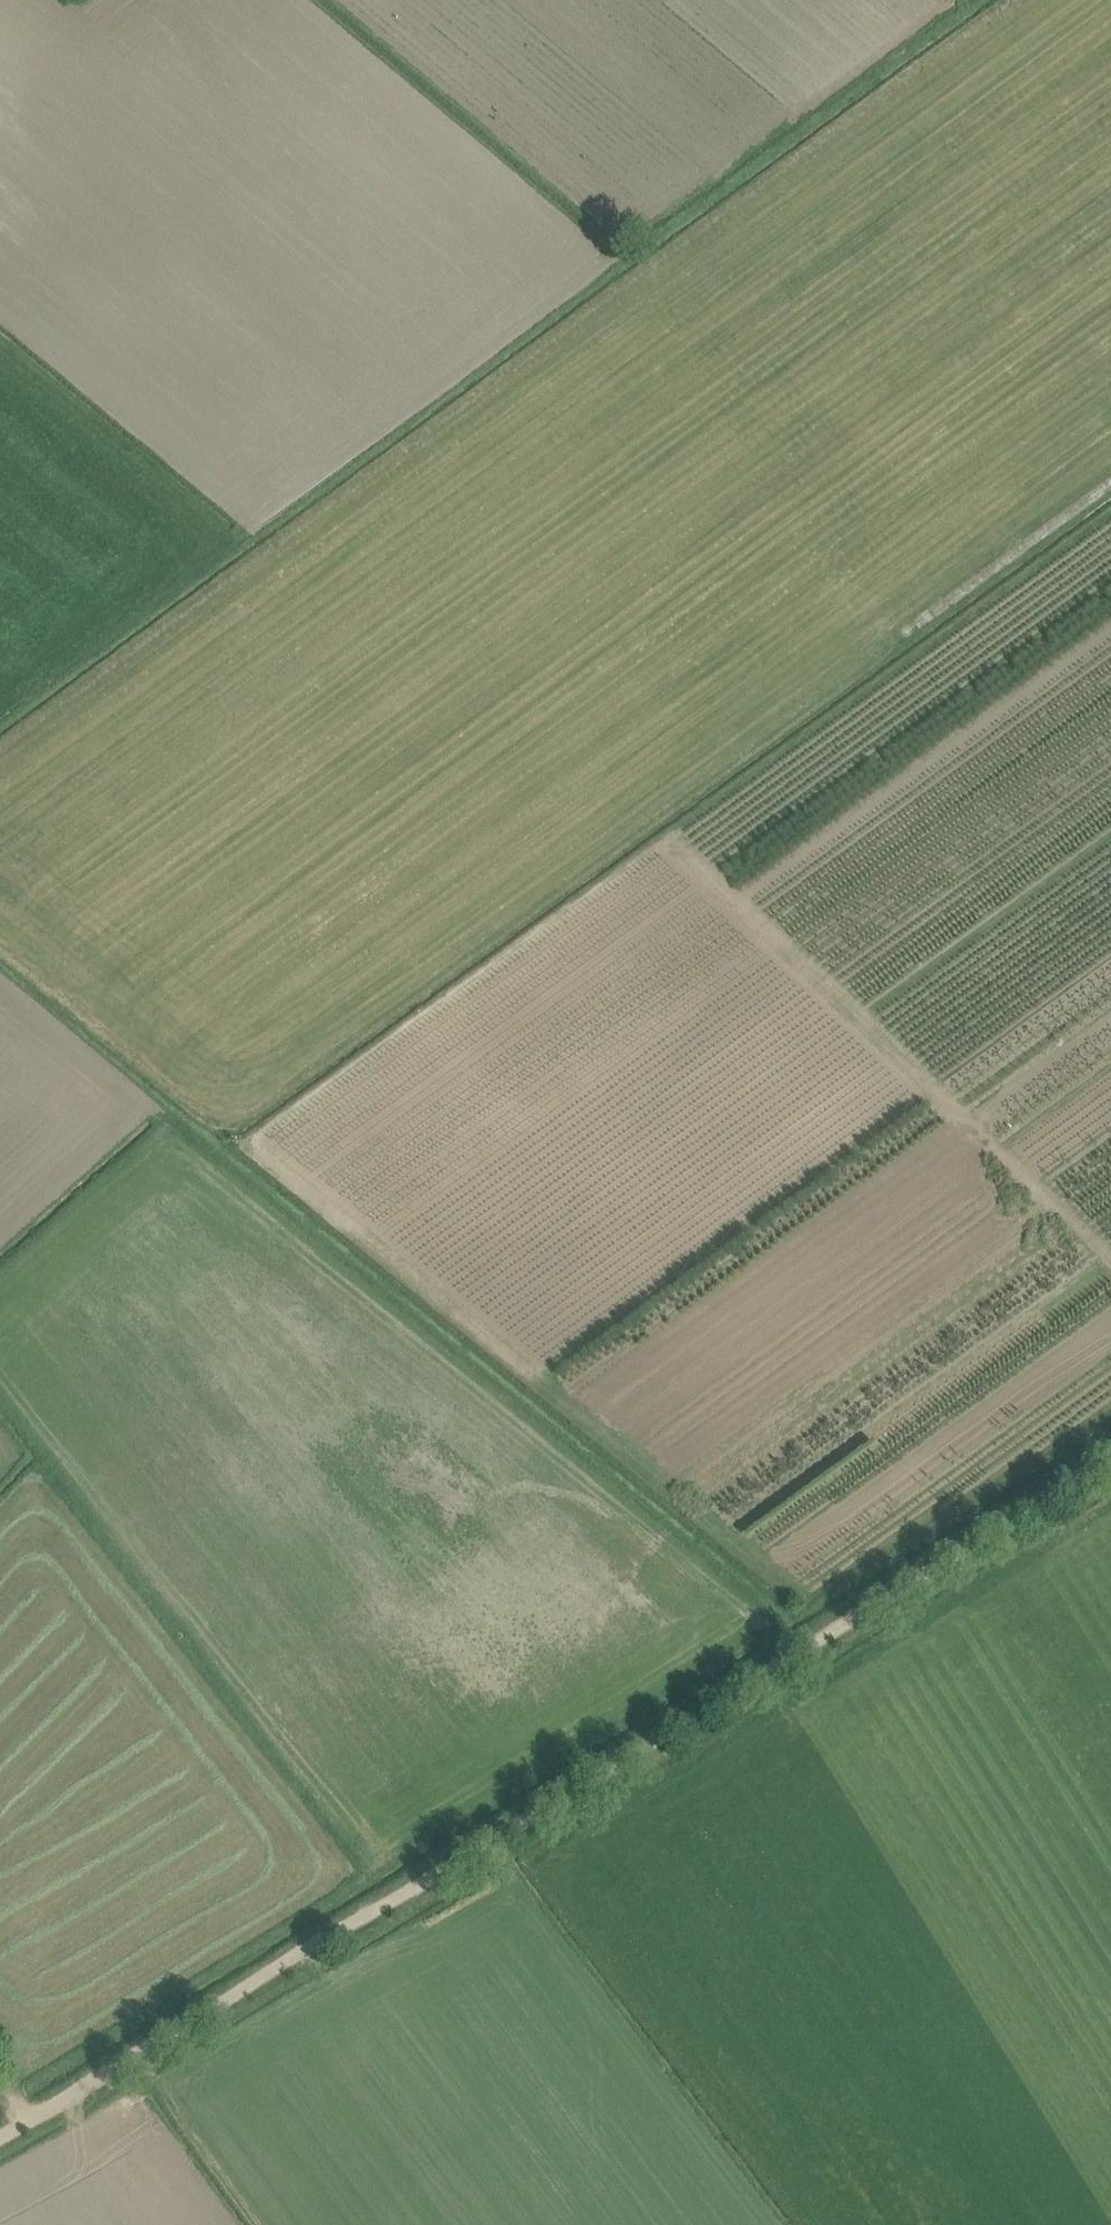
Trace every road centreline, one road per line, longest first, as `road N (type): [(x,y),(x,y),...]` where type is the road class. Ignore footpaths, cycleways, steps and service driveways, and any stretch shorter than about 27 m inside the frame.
road 1 (track): [(1110,1456),(138,2057)]
road 2 (track): [(24,2122),(138,2057)]

